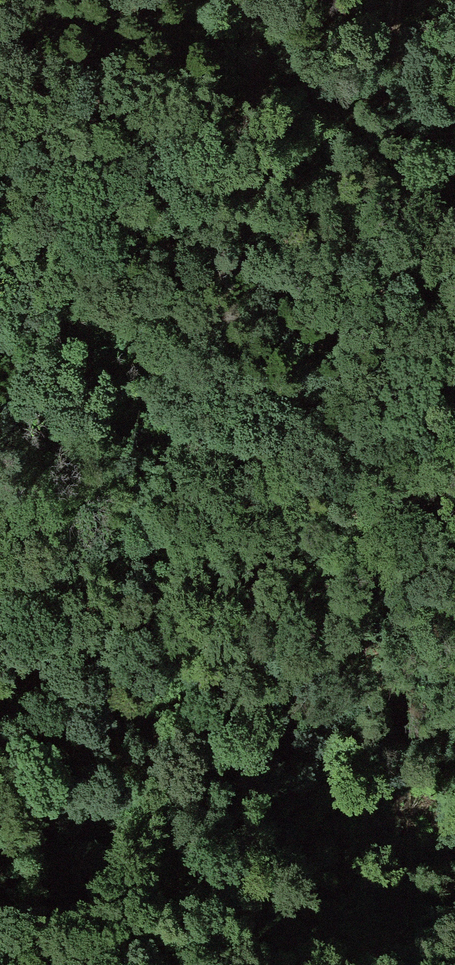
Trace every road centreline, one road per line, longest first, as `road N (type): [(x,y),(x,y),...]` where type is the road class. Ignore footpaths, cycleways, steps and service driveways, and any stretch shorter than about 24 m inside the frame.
road 1 (track): [(454,470),(404,504),(368,513),(0,562)]
road 2 (track): [(394,0),(410,93),(454,157)]

